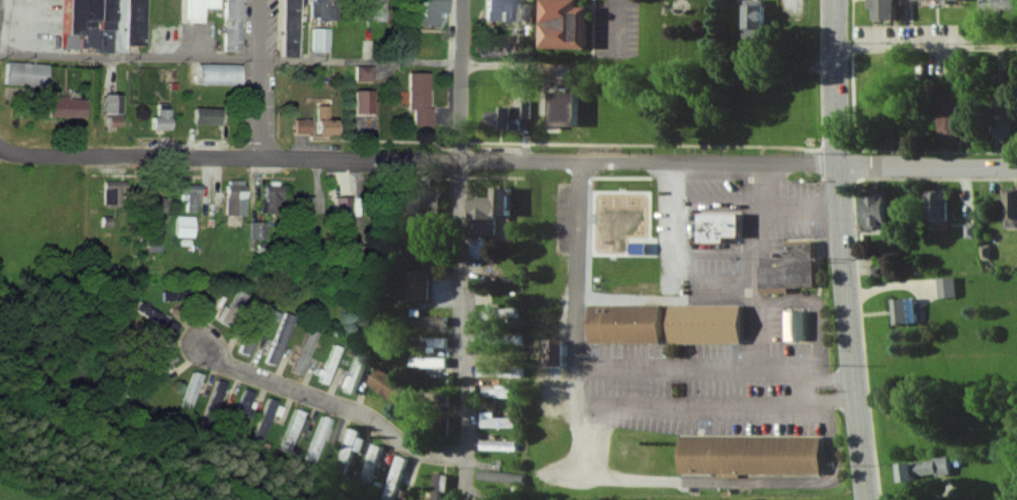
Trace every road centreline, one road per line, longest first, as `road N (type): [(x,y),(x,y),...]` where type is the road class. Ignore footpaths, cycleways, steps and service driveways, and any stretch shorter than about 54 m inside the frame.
road 1 (residential): [(2,145),(25,156),(838,164)]
road 2 (primary): [(868,499),(838,164),(836,0)]
road 3 (residential): [(452,499),(468,457),(461,157)]
road 4 (residential): [(468,457),(400,443),(354,411),(227,365),(206,347)]
road 5 (tertiary): [(838,164),(1016,167)]
road 6 (residential): [(257,0),(254,159)]
road 7 (residential): [(464,0),(461,157)]

